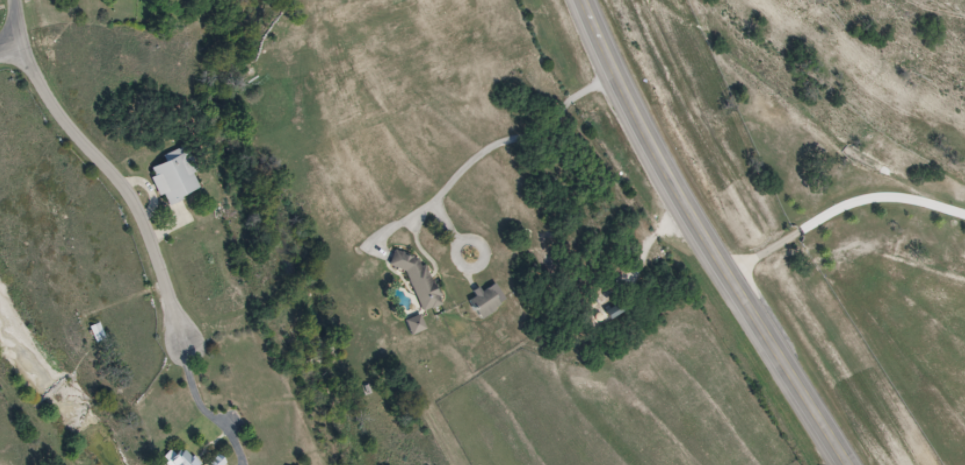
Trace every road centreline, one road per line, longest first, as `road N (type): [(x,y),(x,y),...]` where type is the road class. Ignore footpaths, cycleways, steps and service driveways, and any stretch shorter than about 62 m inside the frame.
road 1 (trunk): [(851,464),(655,144),(592,0)]
road 2 (residential): [(0,53),(24,38),(59,107),(122,180),(176,289),(189,342)]
road 3 (residential): [(739,283),(899,177),(964,192)]

